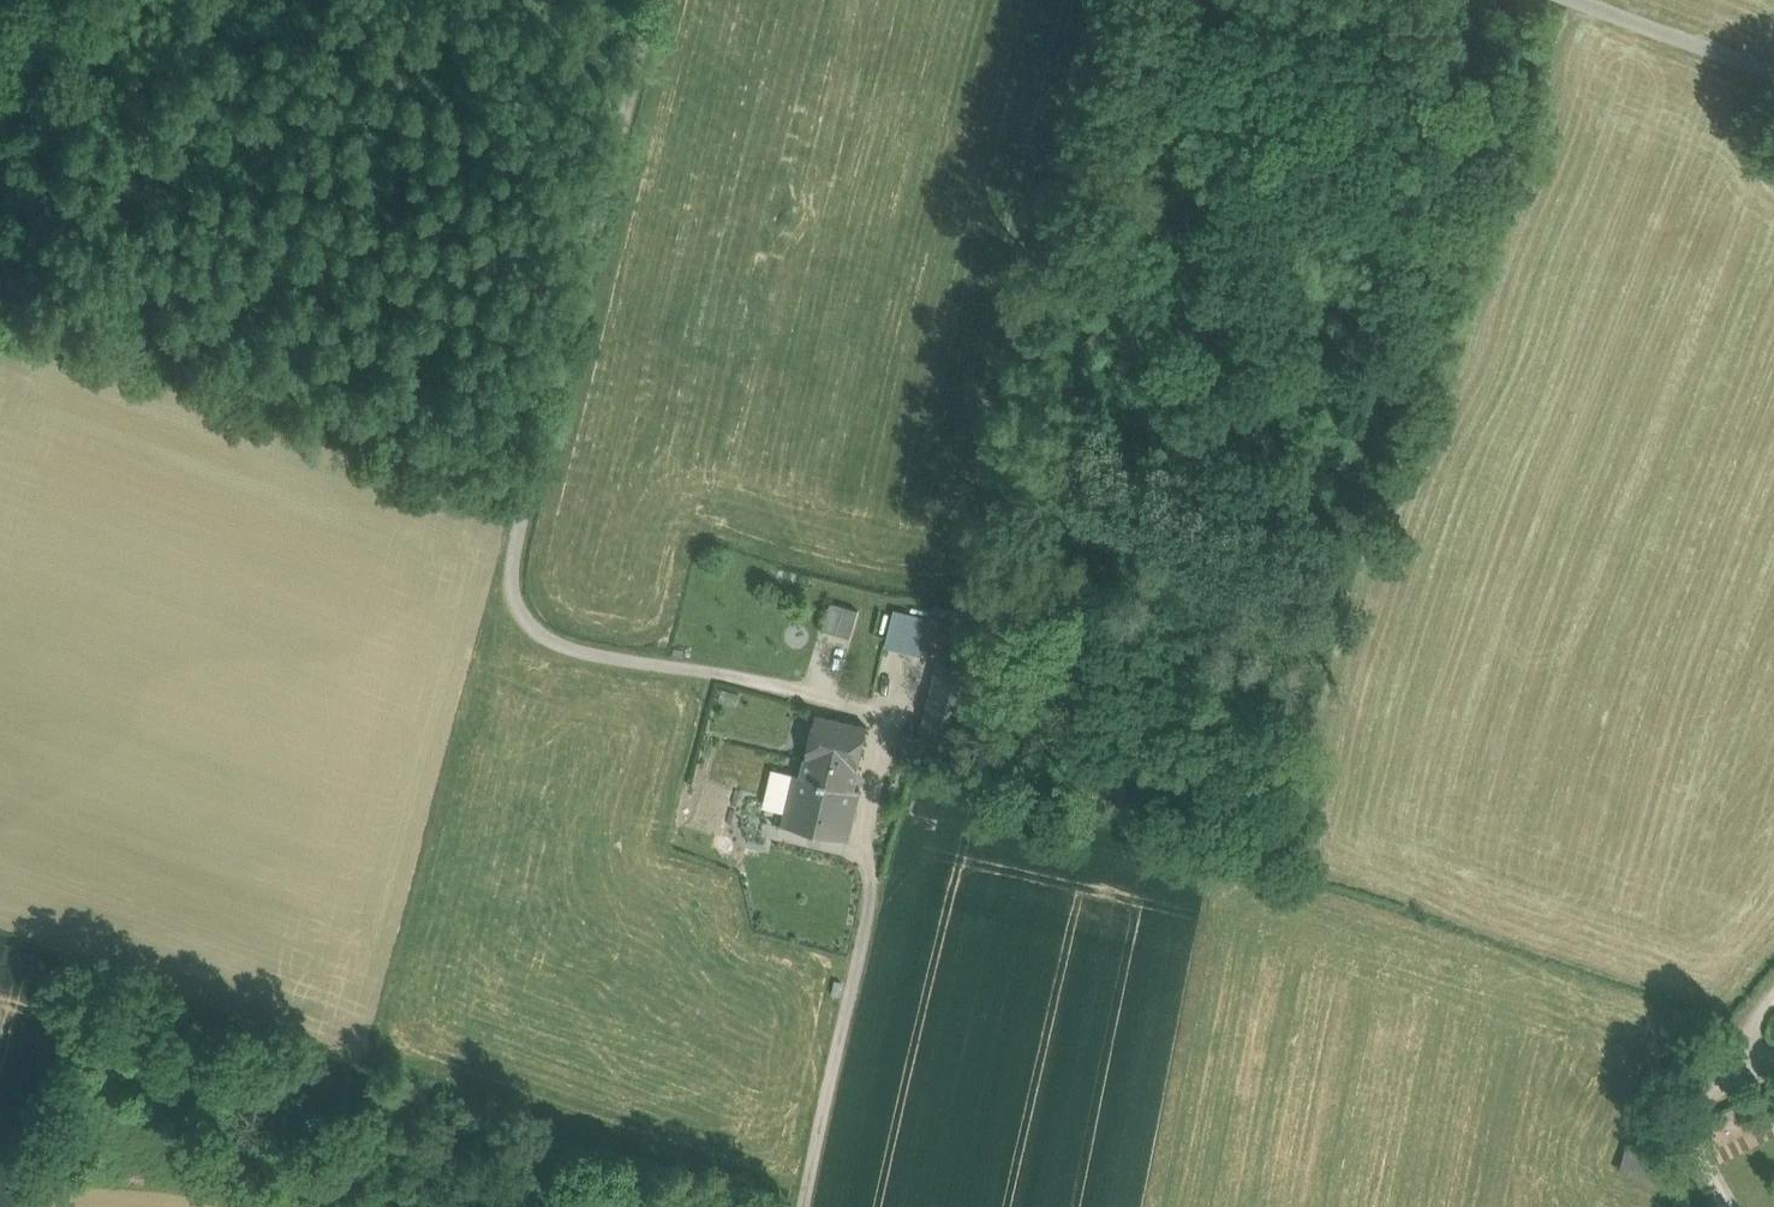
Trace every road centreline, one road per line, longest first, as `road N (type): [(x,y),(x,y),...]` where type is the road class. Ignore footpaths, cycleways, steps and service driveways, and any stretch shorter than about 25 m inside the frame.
road 1 (track): [(662,0),(534,545),(533,611),(587,648),(902,710),(871,838),(884,878),(807,1206)]
road 2 (unclassified): [(1565,0),(1773,74)]
road 3 (secondary): [(0,141),(46,0)]

